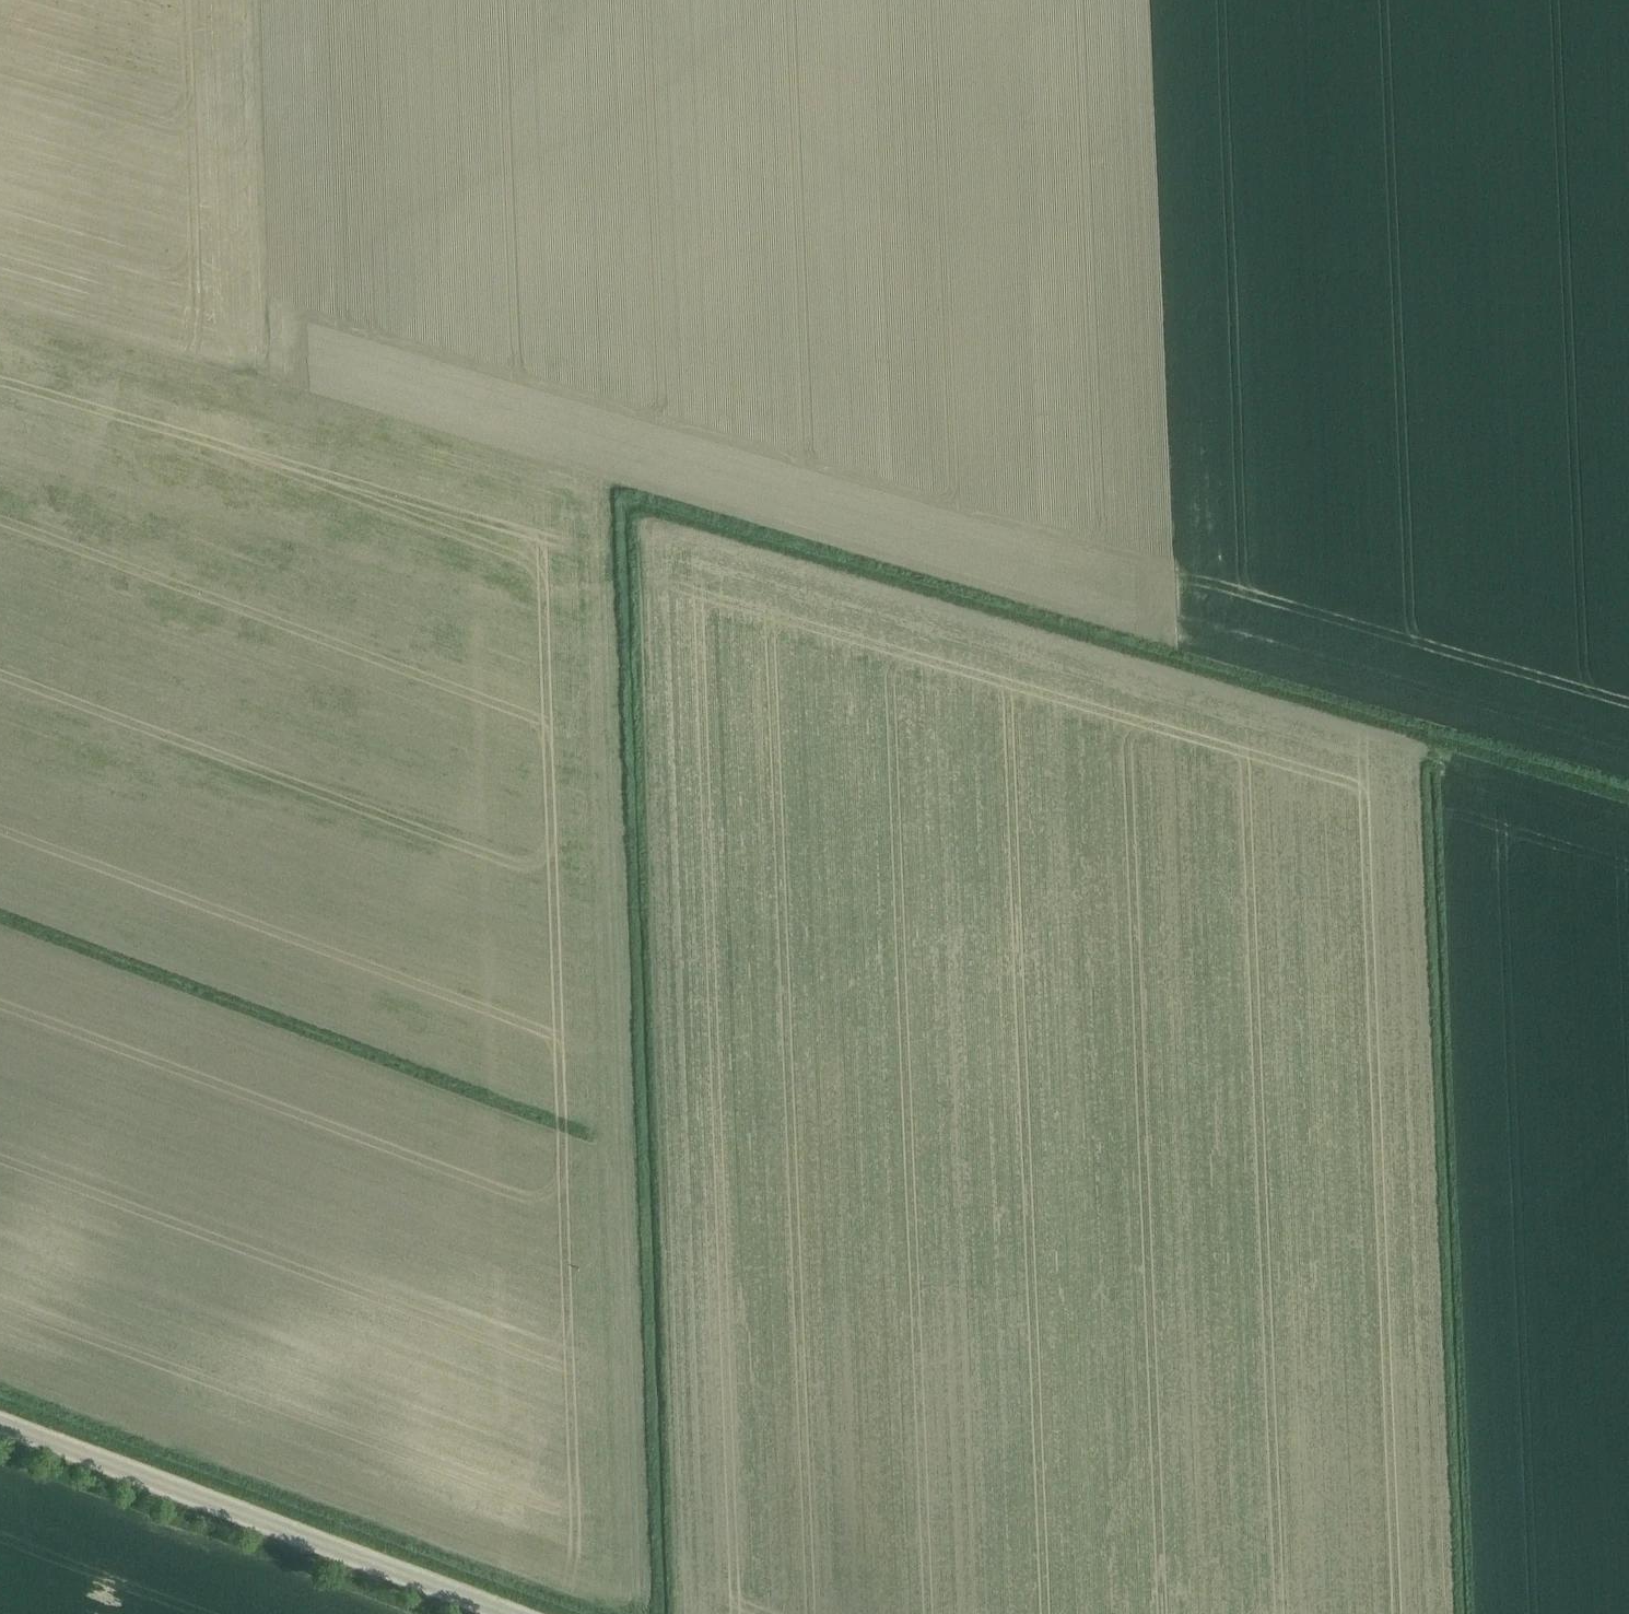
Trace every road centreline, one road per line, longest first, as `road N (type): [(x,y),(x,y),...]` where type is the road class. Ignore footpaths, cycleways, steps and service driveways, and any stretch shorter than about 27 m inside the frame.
road 1 (unclassified): [(510,1613),(0,1428)]

